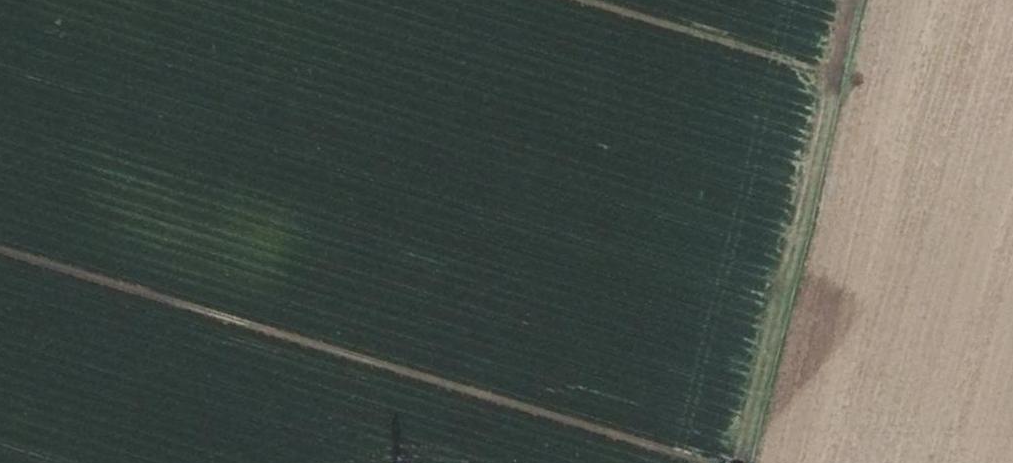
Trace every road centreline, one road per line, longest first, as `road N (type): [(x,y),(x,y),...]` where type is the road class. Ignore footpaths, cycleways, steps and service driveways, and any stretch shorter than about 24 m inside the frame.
road 1 (track): [(844,0),(736,462)]

